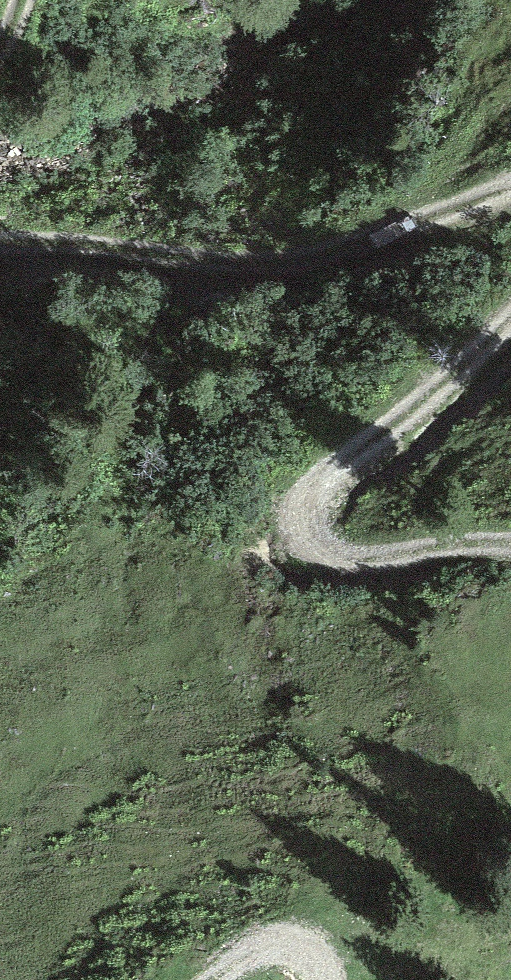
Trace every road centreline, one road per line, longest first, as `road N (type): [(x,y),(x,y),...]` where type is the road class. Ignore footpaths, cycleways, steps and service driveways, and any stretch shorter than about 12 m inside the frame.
road 1 (track): [(510,189),(351,250),(314,256),(0,243)]
road 2 (track): [(510,545),(353,557),(327,552),(306,527),(315,493),(510,322)]
road 3 (track): [(214,979),(272,947),(311,958),(323,979)]

